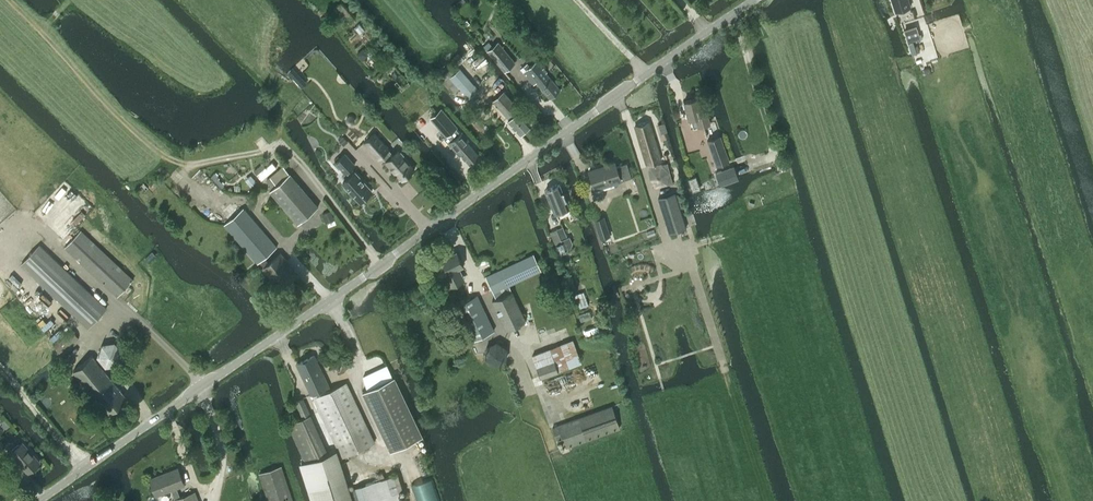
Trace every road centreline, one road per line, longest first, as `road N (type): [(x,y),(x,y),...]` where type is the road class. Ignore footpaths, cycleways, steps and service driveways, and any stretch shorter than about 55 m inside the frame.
road 1 (tertiary): [(753,0),(37,500)]
road 2 (track): [(246,202),(205,197),(188,181),(186,165),(158,152),(110,108),(7,0)]
road 3 (track): [(109,300),(42,239),(0,245)]

